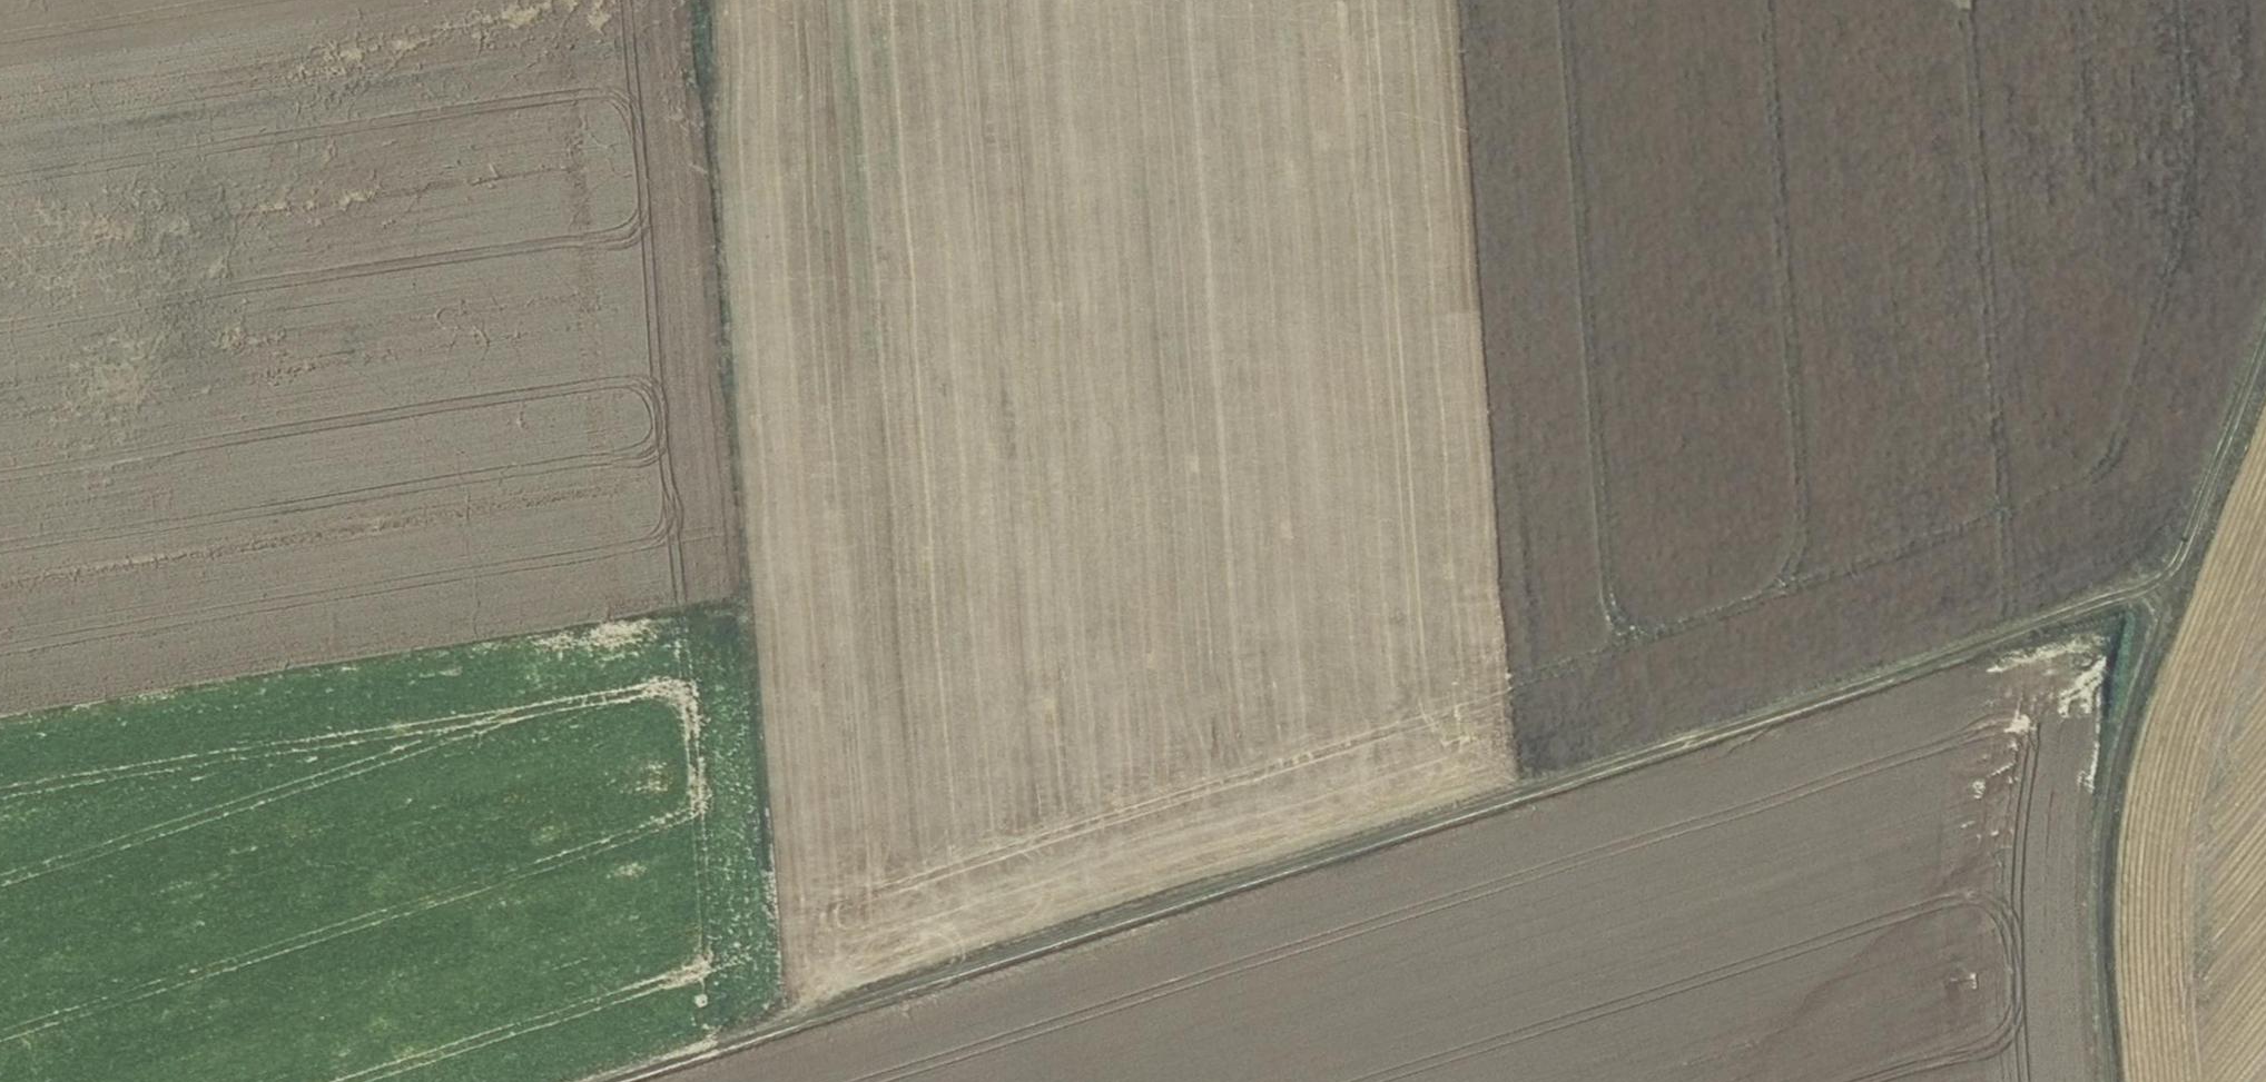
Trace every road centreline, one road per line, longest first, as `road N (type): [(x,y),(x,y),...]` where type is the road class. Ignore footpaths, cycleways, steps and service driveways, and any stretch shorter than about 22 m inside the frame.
road 1 (track): [(596,1081),(2181,570)]
road 2 (track): [(2118,1081),(2089,824),(2265,334)]

